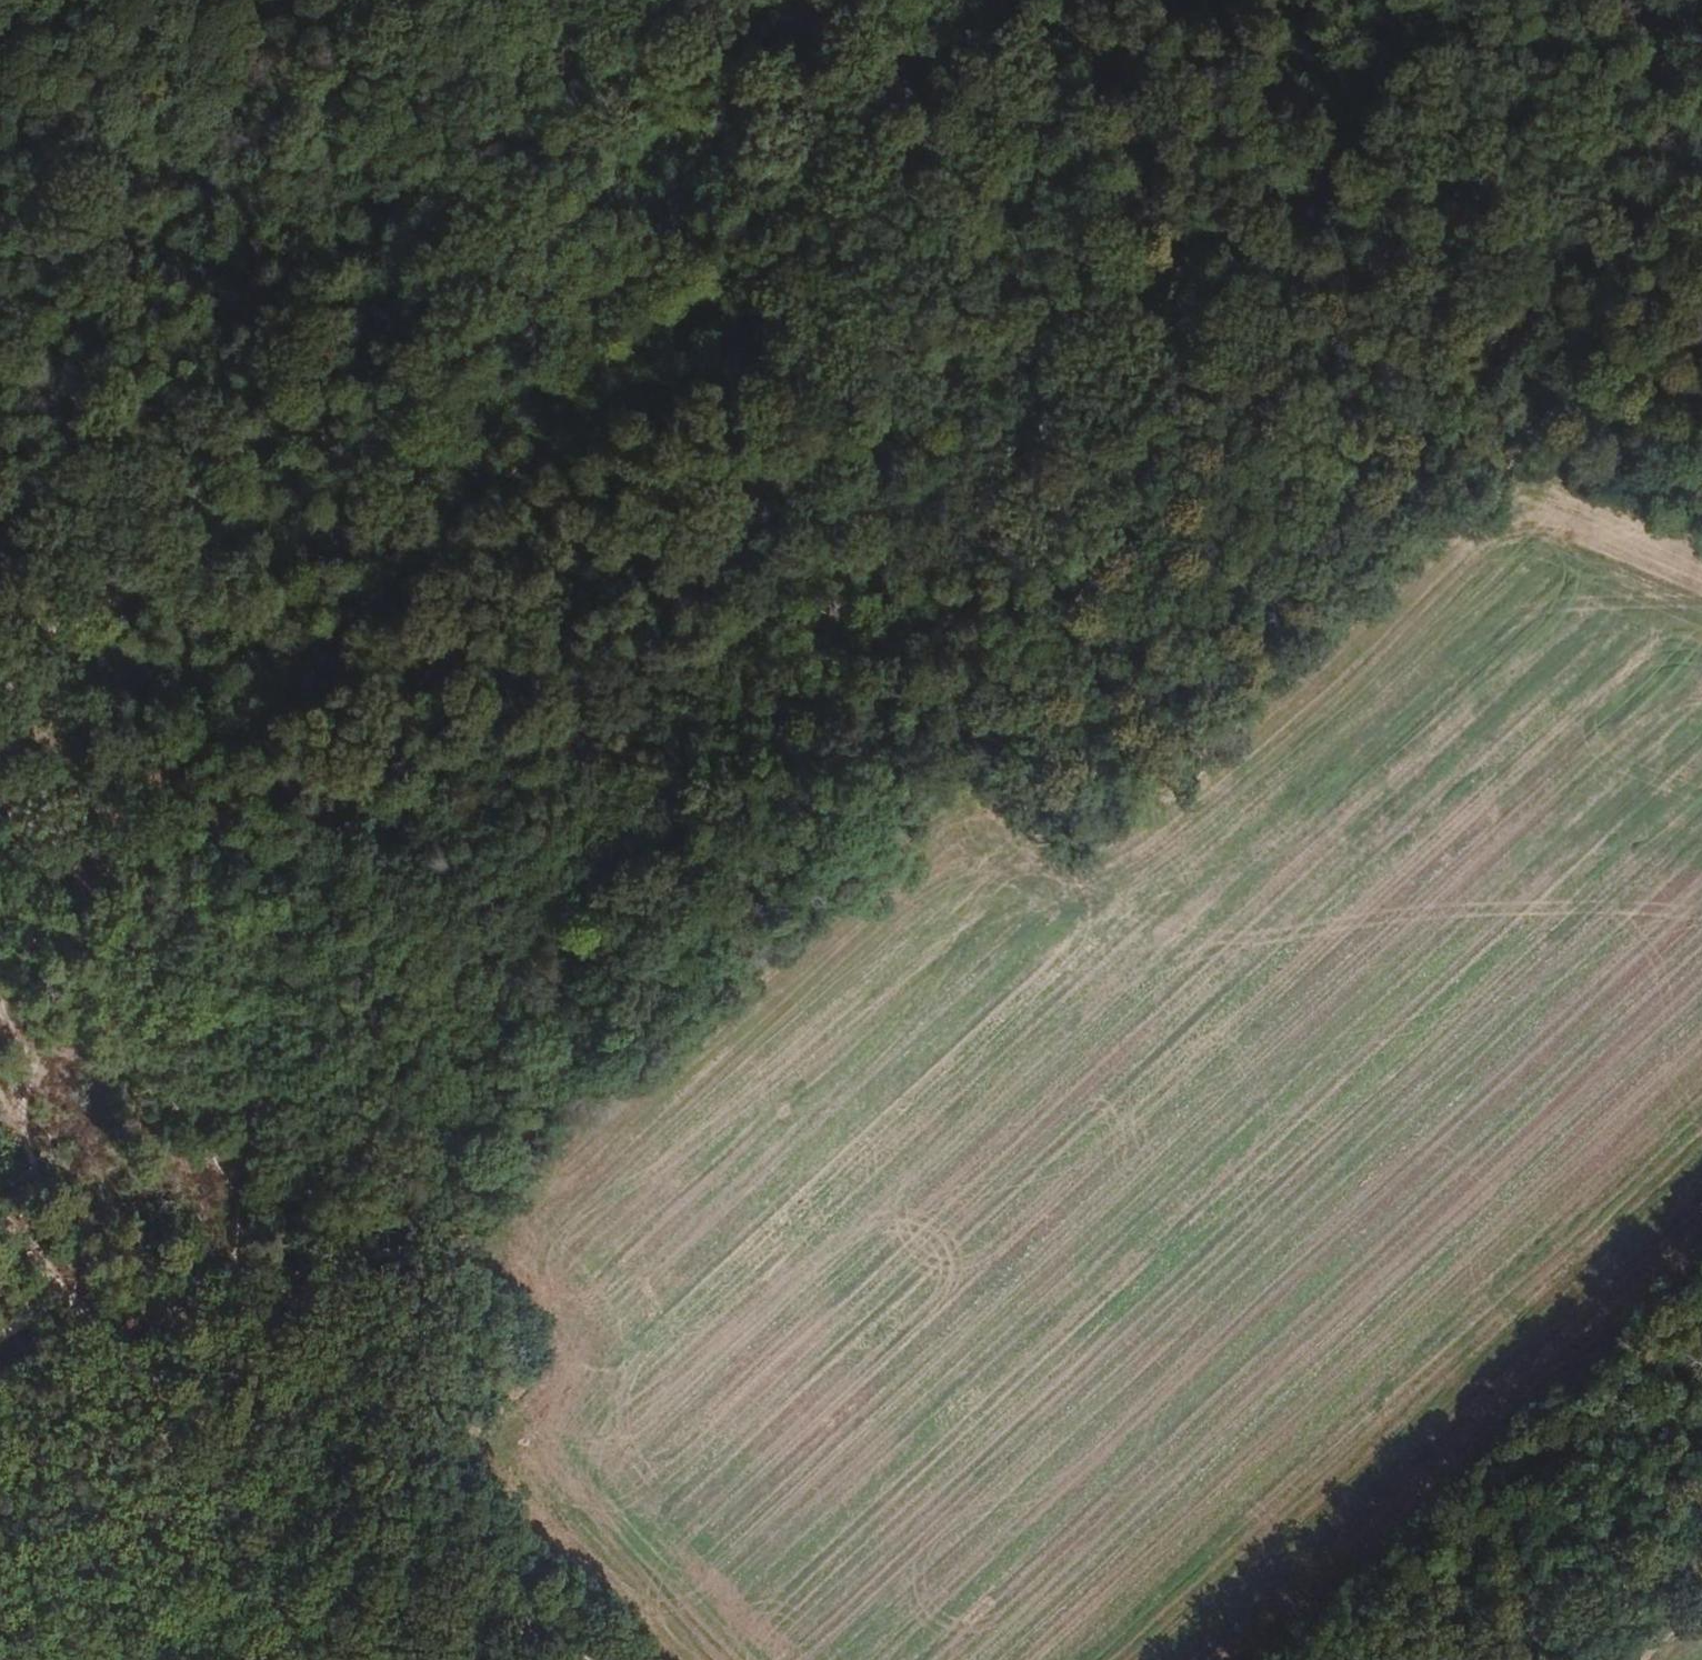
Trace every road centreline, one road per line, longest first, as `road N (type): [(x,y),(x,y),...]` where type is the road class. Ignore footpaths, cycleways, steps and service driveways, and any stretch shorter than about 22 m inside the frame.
road 1 (track): [(0,663),(1277,0)]
road 2 (track): [(0,1249),(278,1495),(591,1659)]

